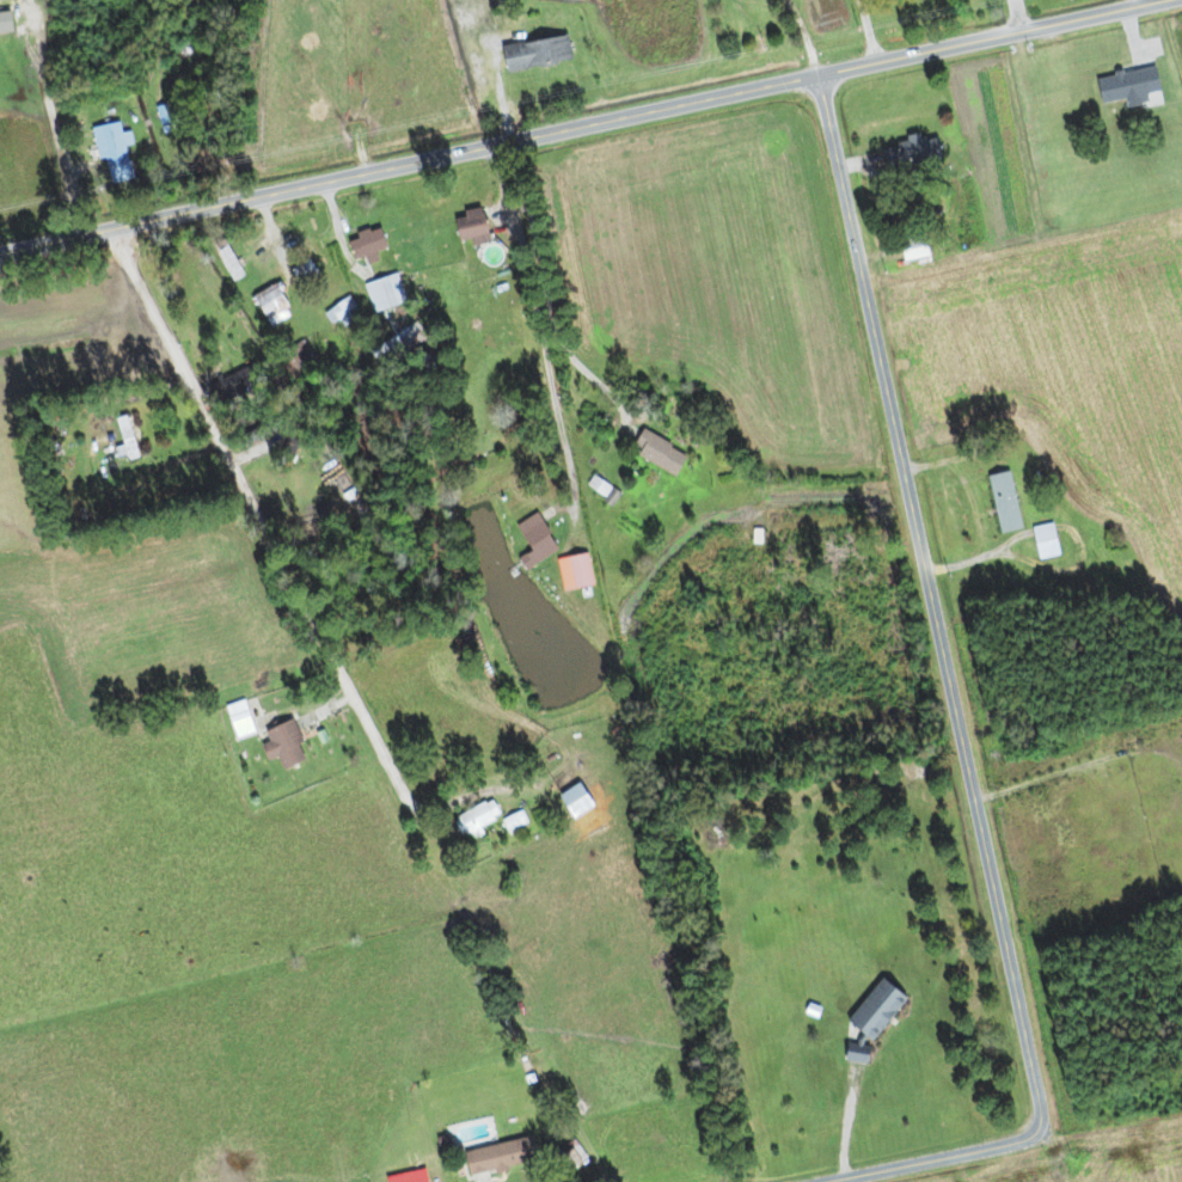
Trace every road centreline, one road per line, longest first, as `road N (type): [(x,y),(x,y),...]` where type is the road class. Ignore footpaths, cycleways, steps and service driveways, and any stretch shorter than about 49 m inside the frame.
road 1 (residential): [(0,295),(134,274),(147,250),(881,66),(1180,0)]
road 2 (residential): [(982,1151),(1037,1129),(1034,1072),(956,736),(831,82)]
road 3 (residential): [(830,1181),(982,1151)]
road 4 (track): [(390,190),(417,324)]

